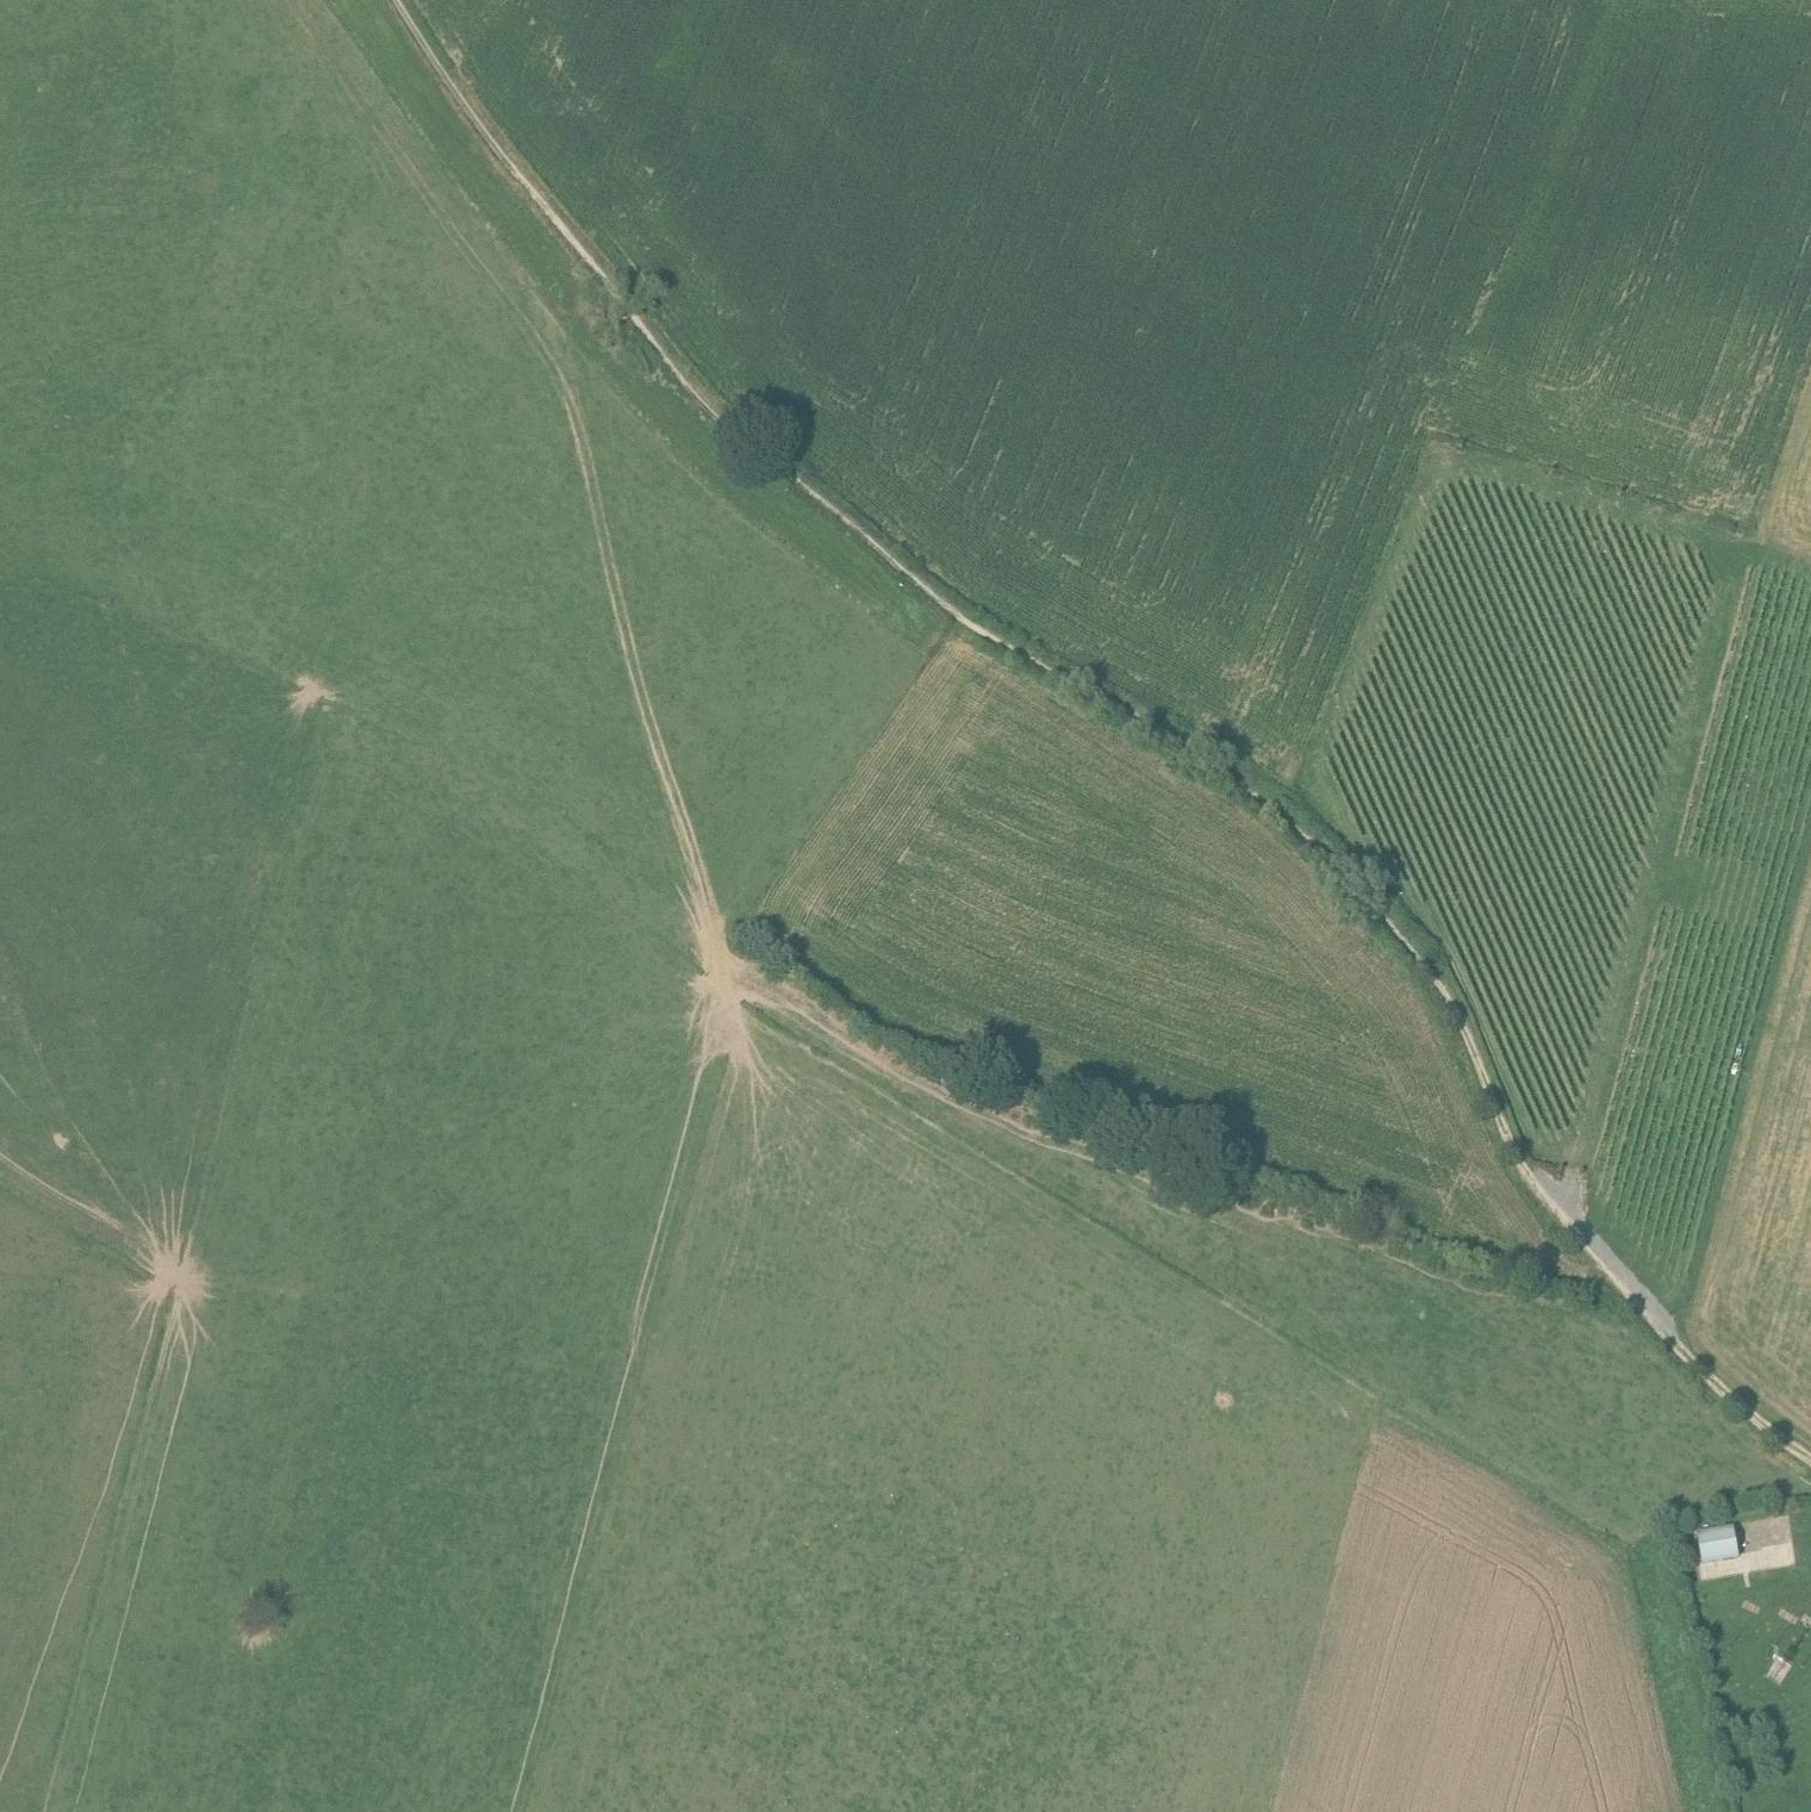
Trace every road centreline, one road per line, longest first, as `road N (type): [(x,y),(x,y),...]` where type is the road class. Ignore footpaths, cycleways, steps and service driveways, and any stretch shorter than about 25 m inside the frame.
road 1 (track): [(1810,1459),(1661,1330),(1570,1231),(1512,1143),(1435,977),(1353,883),(1270,807),(1170,737),(961,617),(731,428),(495,145),(396,0)]

